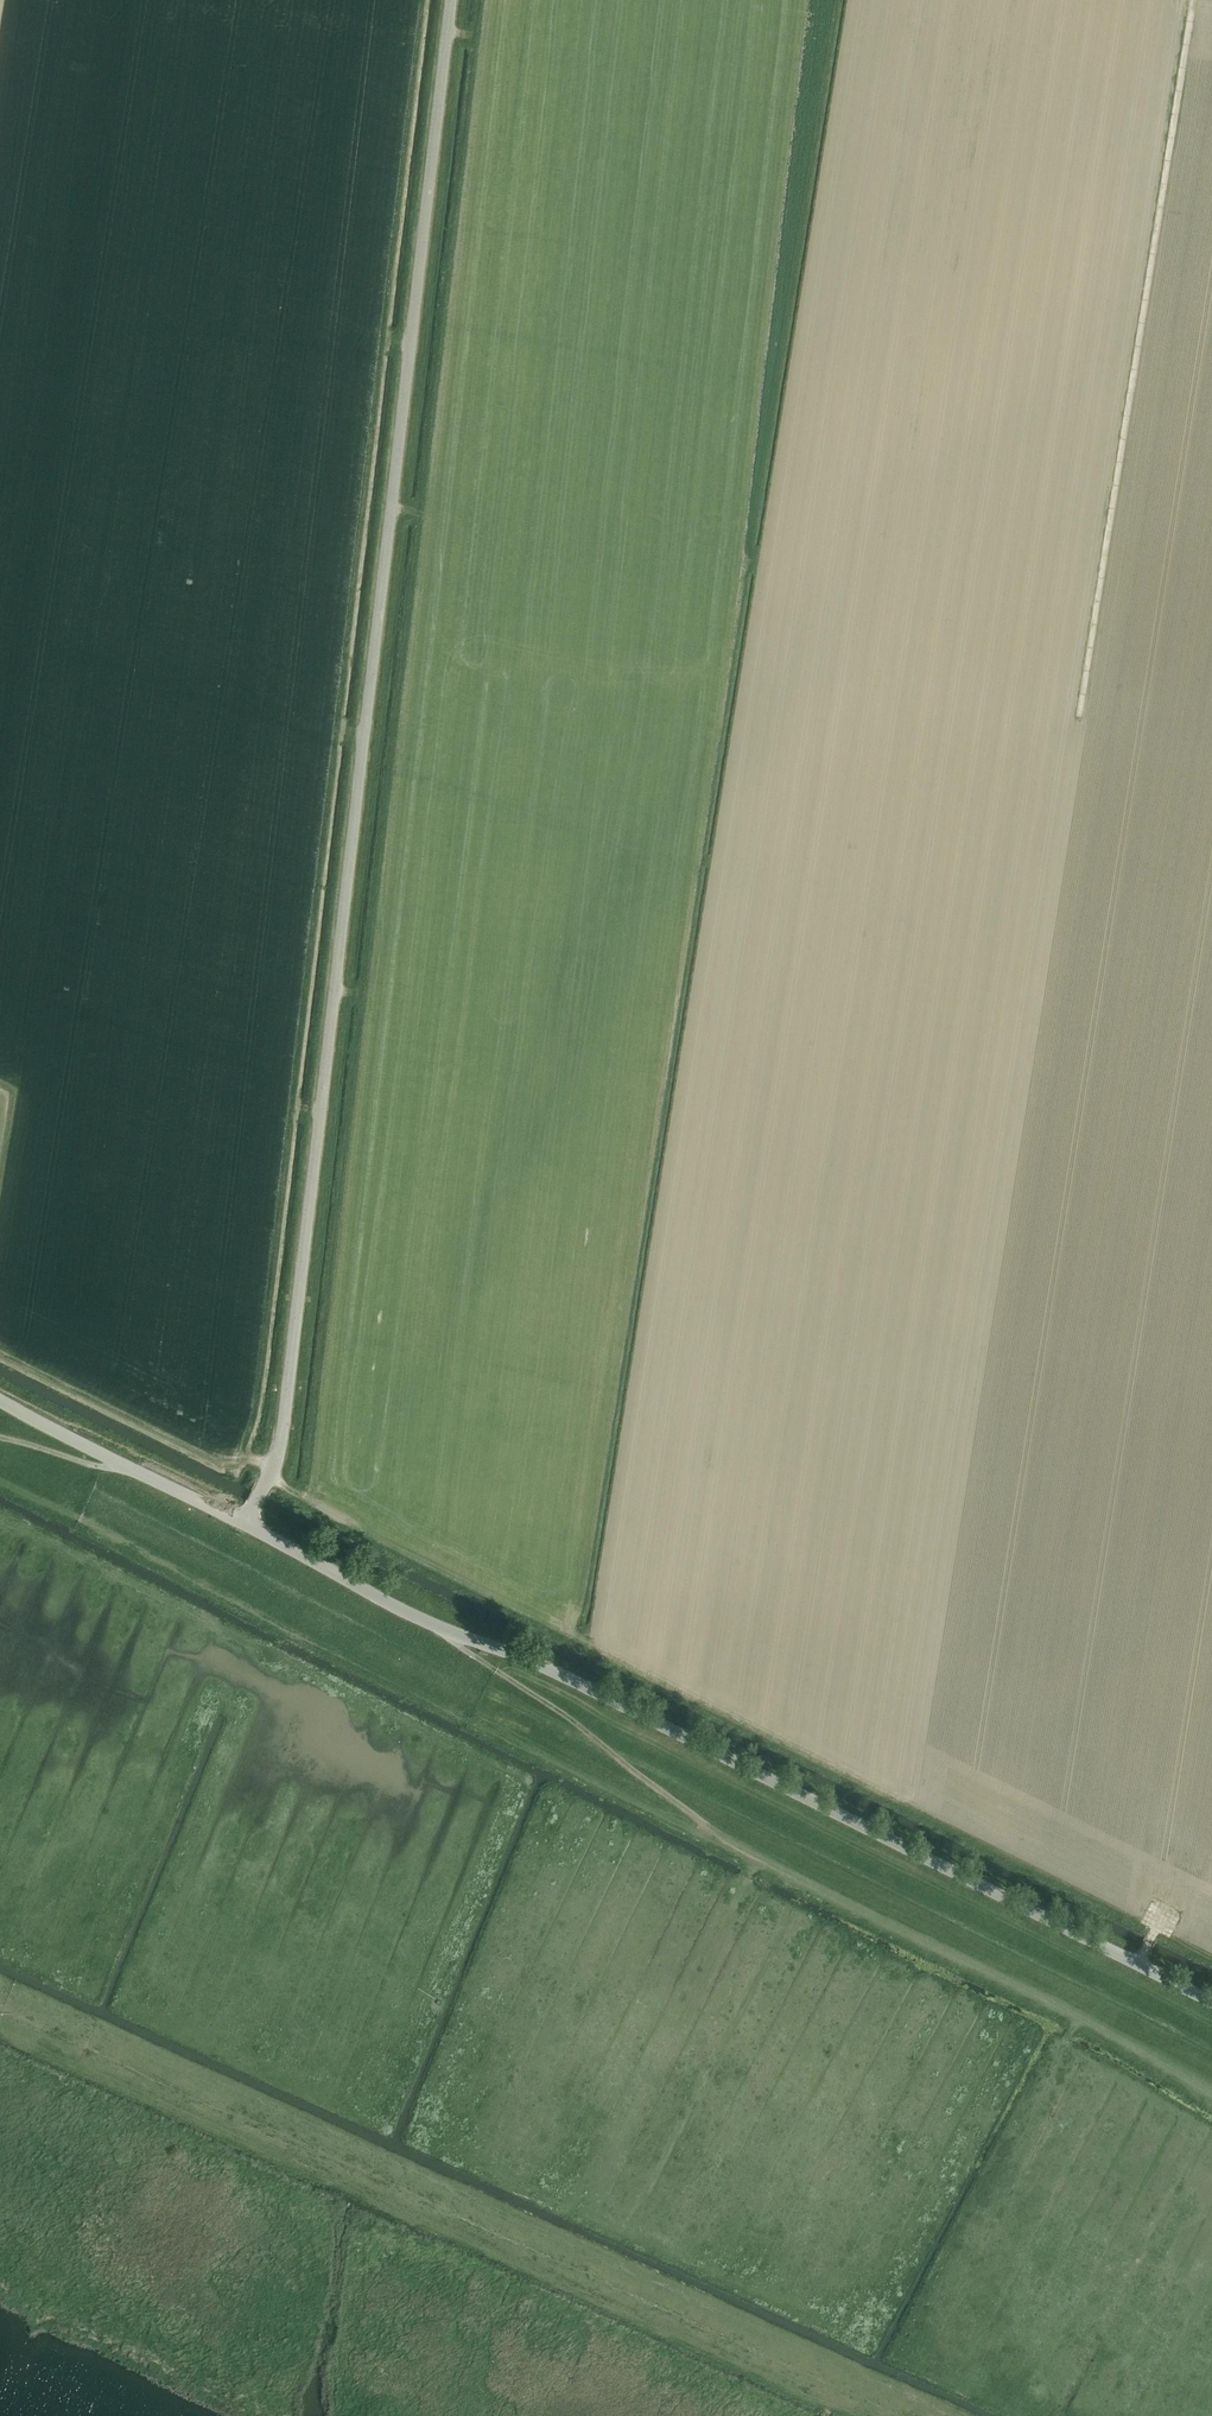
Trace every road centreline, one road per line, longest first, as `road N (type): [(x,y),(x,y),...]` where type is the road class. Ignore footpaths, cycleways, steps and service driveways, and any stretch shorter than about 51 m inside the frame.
road 1 (unclassified): [(245,1523),(282,1426),(451,0)]
road 2 (unclassified): [(1211,2002),(553,1669),(437,1626),(245,1523)]
road 3 (track): [(718,1835),(437,1626)]
road 4 (unclassified): [(245,1523),(0,1399)]
road 5 (track): [(143,1477),(0,1437)]

